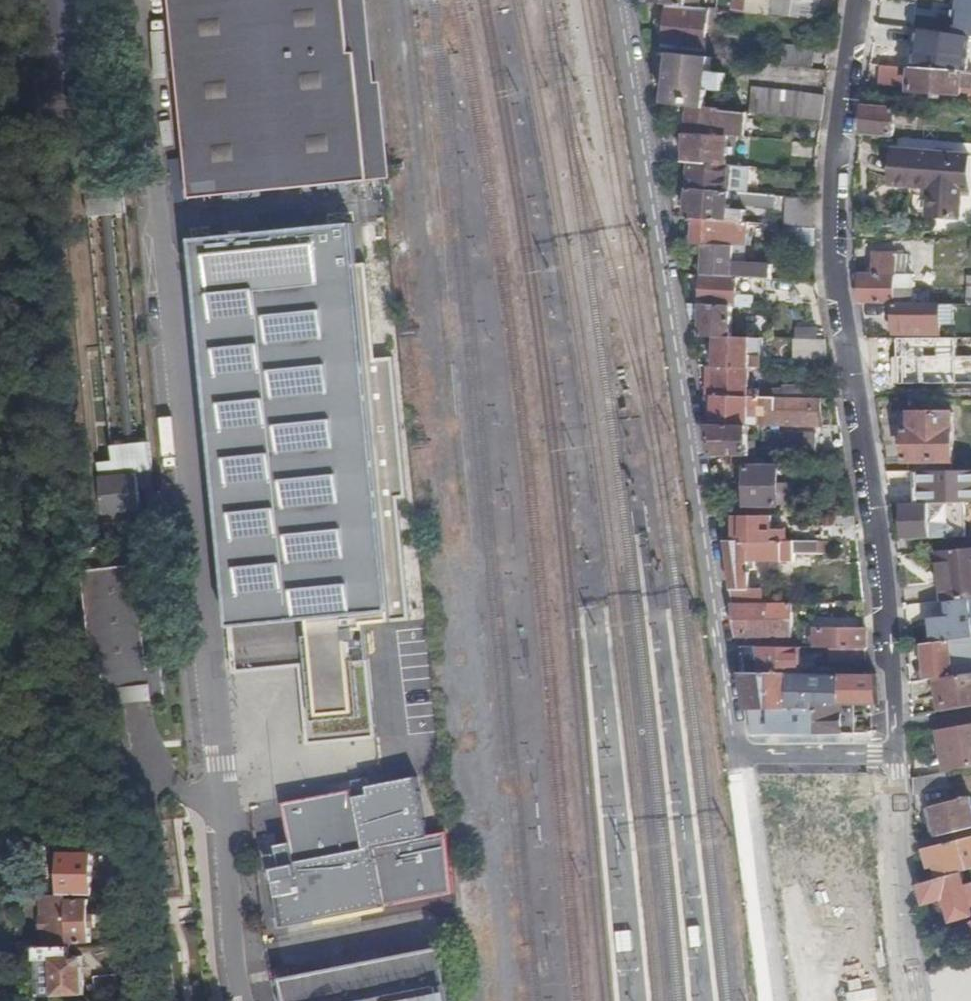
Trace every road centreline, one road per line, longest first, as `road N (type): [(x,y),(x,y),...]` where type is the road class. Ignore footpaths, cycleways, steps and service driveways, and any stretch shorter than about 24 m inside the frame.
road 1 (residential): [(856,0),(840,120),(838,264),(878,515),(895,751),(729,754),(613,0)]
road 2 (motorway): [(194,0),(238,403),(340,1000)]
road 3 (motorway): [(410,1000),(284,229),(266,0)]
road 4 (residential): [(234,1000),(225,966),(220,763),(154,0)]
road 5 (unknown): [(895,751),(918,1000)]
road 6 (unknown): [(767,1000),(729,754)]

